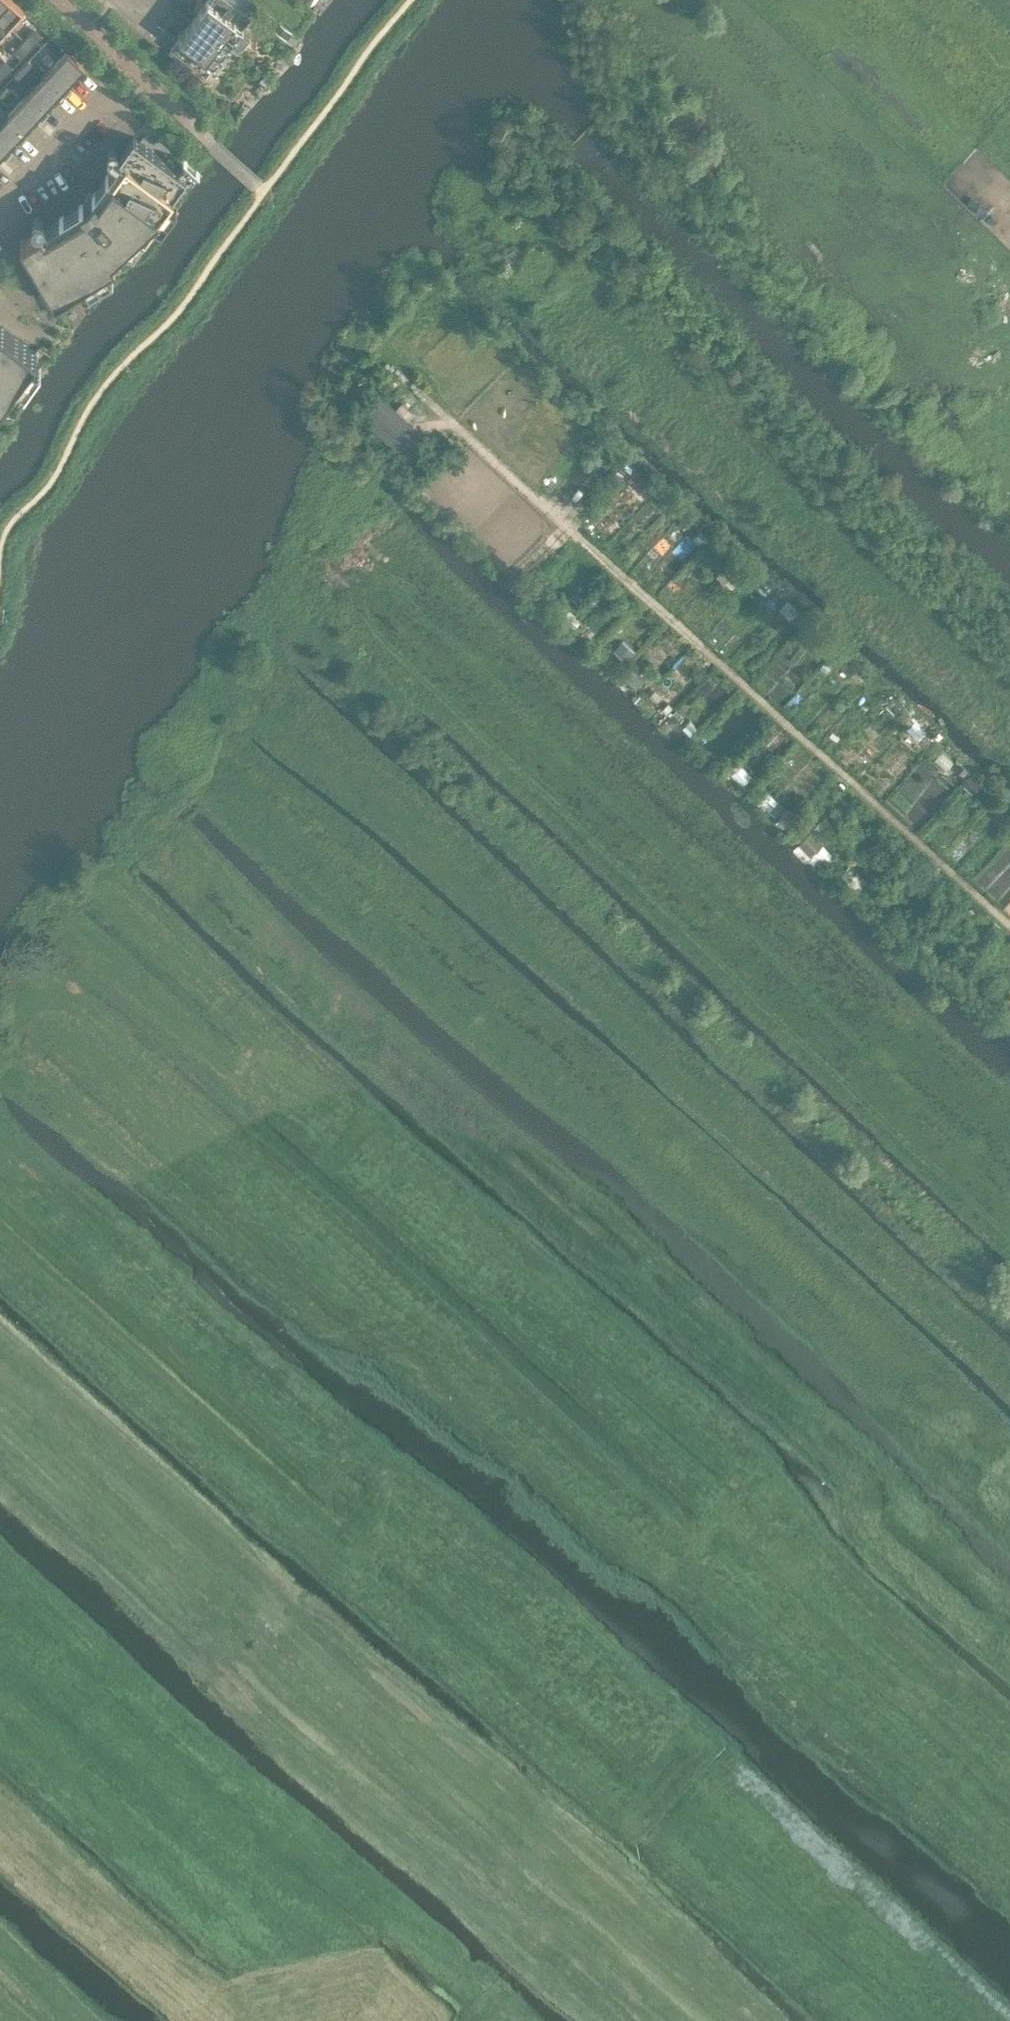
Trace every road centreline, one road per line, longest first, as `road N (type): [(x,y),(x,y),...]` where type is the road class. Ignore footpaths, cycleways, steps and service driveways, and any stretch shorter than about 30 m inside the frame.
road 1 (residential): [(0,205),(104,95)]

